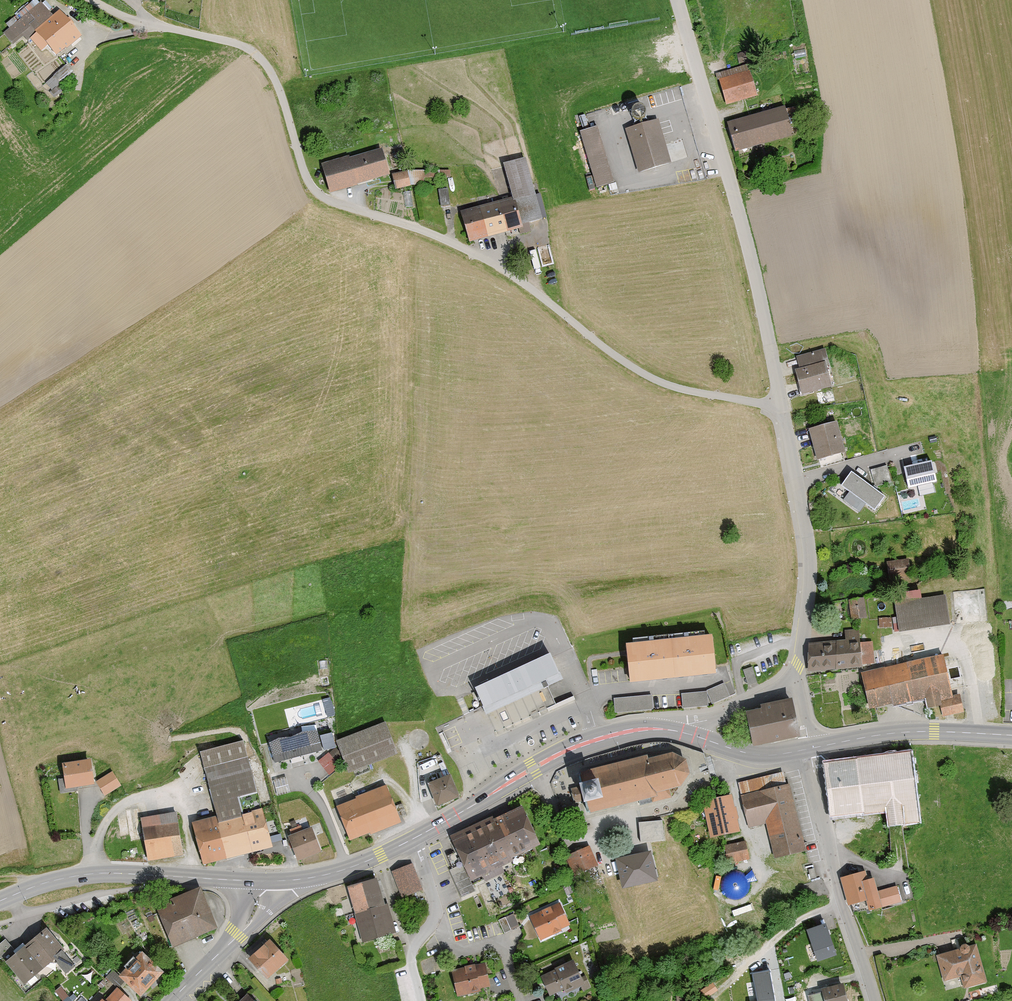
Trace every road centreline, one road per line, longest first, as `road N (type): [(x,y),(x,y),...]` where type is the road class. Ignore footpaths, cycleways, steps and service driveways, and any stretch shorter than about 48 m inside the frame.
road 1 (residential): [(782,407),(652,378),(495,265),(329,201),(307,178),(277,84),(259,56),(92,0)]
road 2 (unclassified): [(678,0),(750,251),(782,407)]
road 3 (secondary): [(413,839),(570,749),(628,732),(677,731)]
road 4 (unclassified): [(782,407),(810,560),(794,672)]
road 5 (secondary): [(0,901),(103,873),(263,881)]
road 6 (residential): [(810,748),(833,877),(876,1000)]
road 7 (secondary): [(810,748),(905,732),(1011,735)]
road 8 (track): [(842,904),(788,929),(707,1000)]
road 9 (secondary): [(263,881),(340,871),(413,839)]
road 10 (tertiary): [(263,881),(245,928),(171,1000)]
road 11 (residential): [(516,1000),(501,943),(460,952),(438,915)]
road 12 (secondary): [(677,731),(757,755),(810,748)]
road 13 (unclassified): [(794,672),(744,706),(677,731)]

